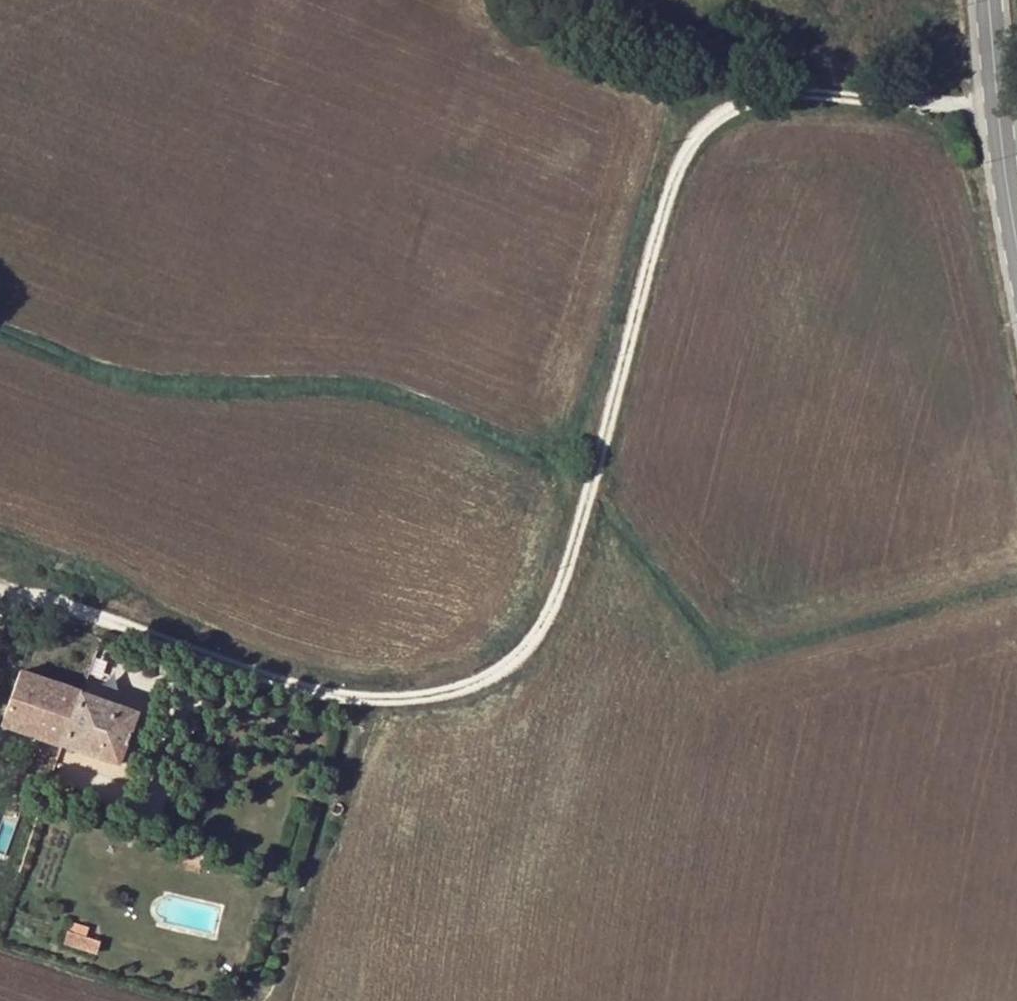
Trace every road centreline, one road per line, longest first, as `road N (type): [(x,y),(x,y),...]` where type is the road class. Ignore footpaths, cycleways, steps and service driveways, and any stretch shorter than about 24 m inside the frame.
road 1 (tertiary): [(1016,211),(990,0)]

